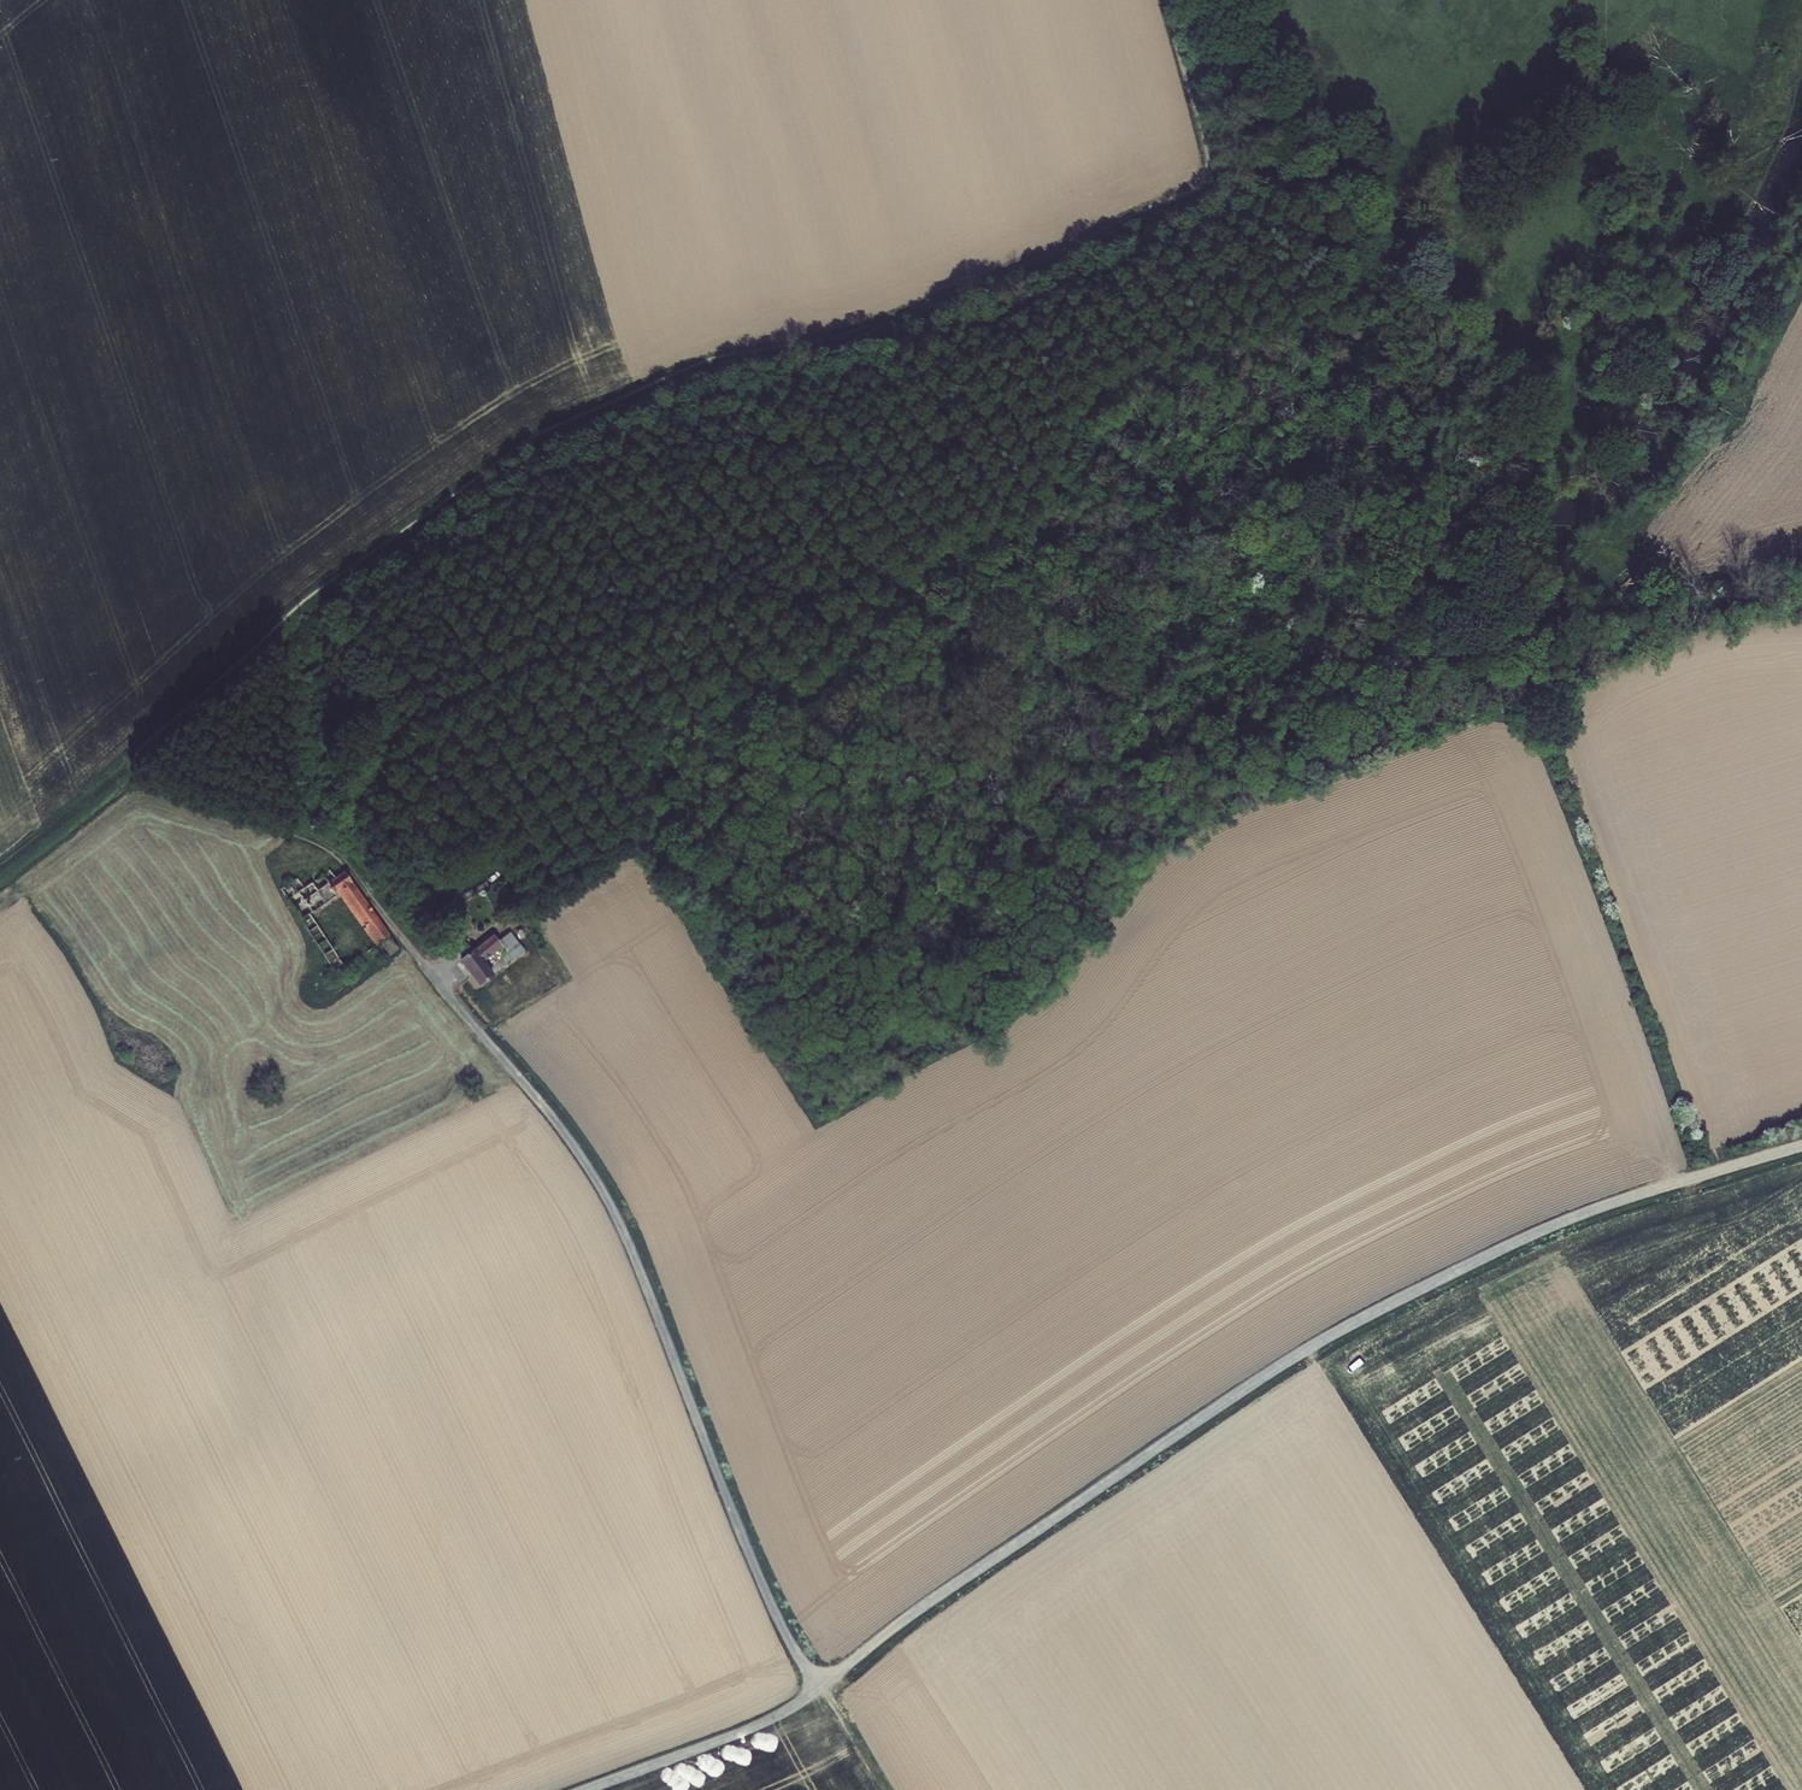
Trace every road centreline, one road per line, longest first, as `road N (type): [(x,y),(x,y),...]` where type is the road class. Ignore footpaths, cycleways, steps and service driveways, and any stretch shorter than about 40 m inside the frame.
road 1 (track): [(1801,1144),(1546,1227),(1296,1354),(929,1600),(779,1715),(589,1789)]
road 2 (unclassified): [(348,868),(579,1154),(616,1223),(762,1589),(818,1687)]

